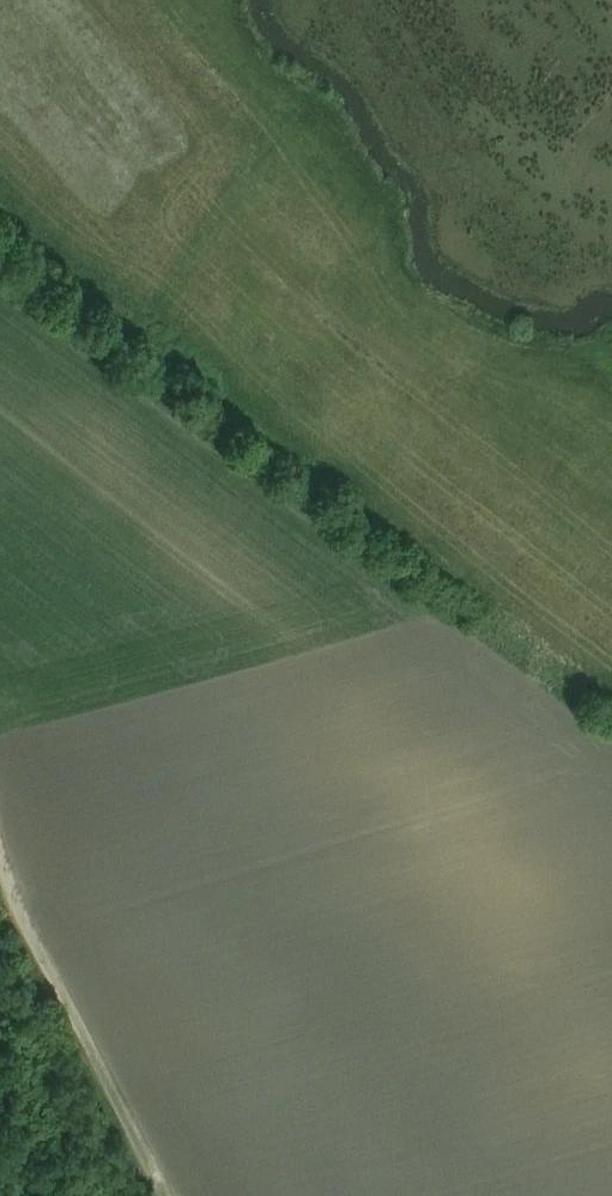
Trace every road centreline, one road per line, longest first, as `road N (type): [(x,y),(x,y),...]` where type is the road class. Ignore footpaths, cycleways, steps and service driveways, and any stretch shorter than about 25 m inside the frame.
road 1 (track): [(0,854),(45,968),(172,1195)]

